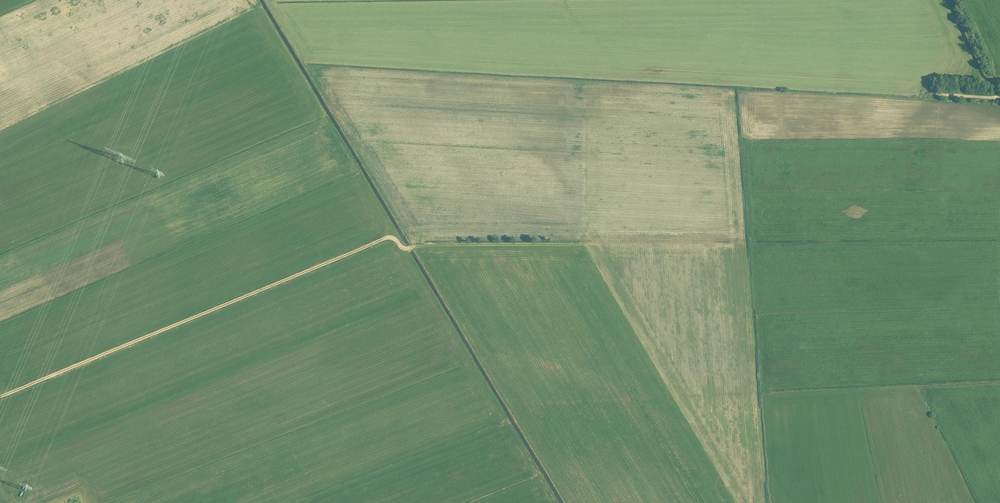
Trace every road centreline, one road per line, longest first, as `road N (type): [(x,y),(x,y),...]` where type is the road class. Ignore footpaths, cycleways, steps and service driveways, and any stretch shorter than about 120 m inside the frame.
road 1 (track): [(414,247),(387,238),(0,397)]

